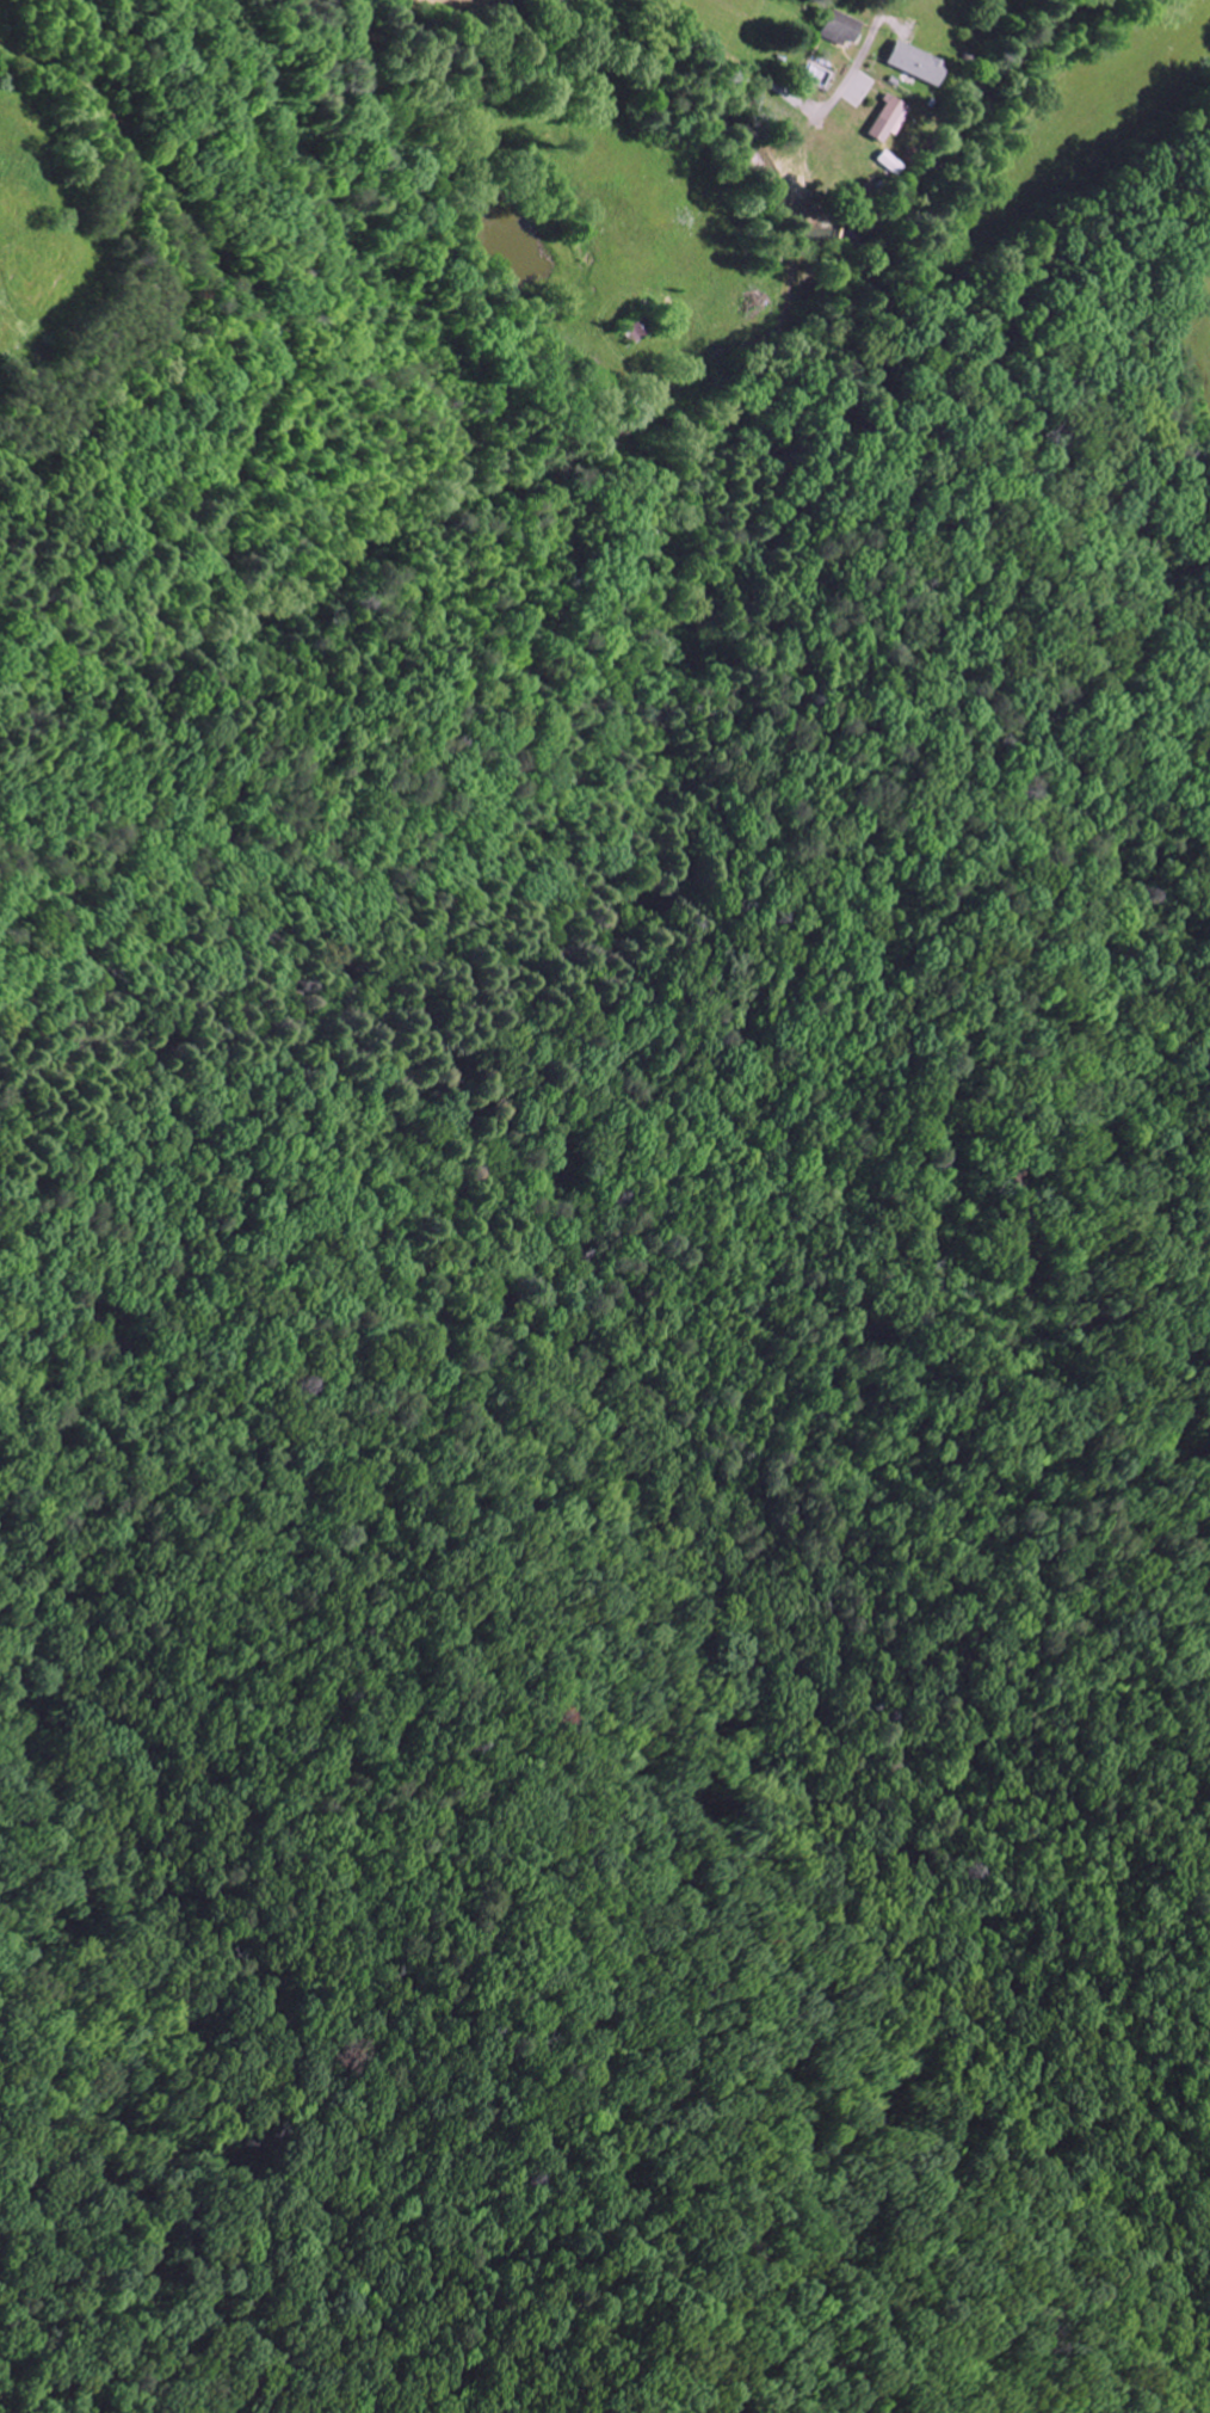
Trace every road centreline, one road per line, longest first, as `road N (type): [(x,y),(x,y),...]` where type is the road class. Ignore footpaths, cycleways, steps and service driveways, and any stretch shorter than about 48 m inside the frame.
road 1 (residential): [(397,0),(291,78),(241,150),(138,265),(0,320)]

